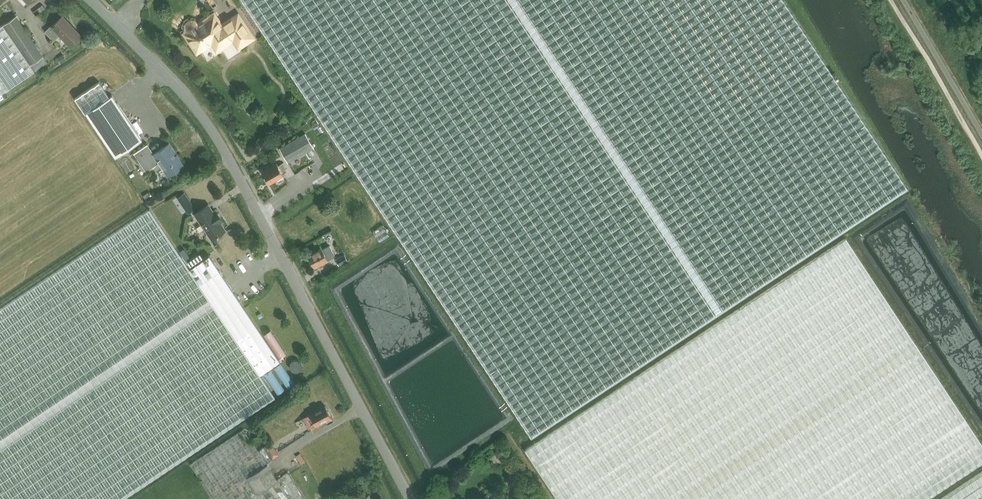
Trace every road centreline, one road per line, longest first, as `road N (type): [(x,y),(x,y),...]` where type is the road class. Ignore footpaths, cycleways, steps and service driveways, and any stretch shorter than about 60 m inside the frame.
road 1 (residential): [(413,498),(240,178),(193,106),(94,0)]

